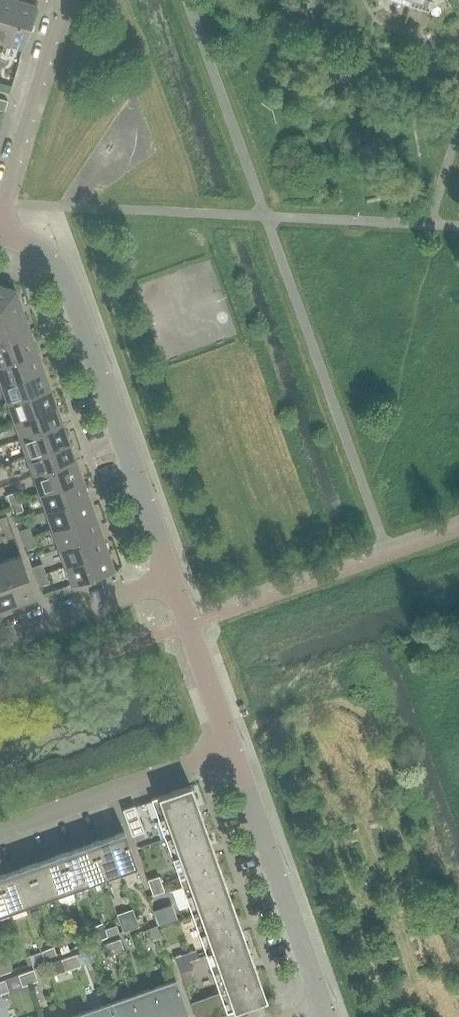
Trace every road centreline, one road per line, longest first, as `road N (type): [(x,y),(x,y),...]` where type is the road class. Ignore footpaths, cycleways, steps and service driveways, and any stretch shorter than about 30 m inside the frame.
road 1 (residential): [(170,574),(66,277),(34,248),(2,237)]
road 2 (residential): [(323,1007),(232,753)]
road 3 (residential): [(2,237),(70,0)]
road 4 (residential): [(0,834),(232,753)]
road 5 (residential): [(232,753),(170,574)]
road 6 (residential): [(170,574),(0,634)]

